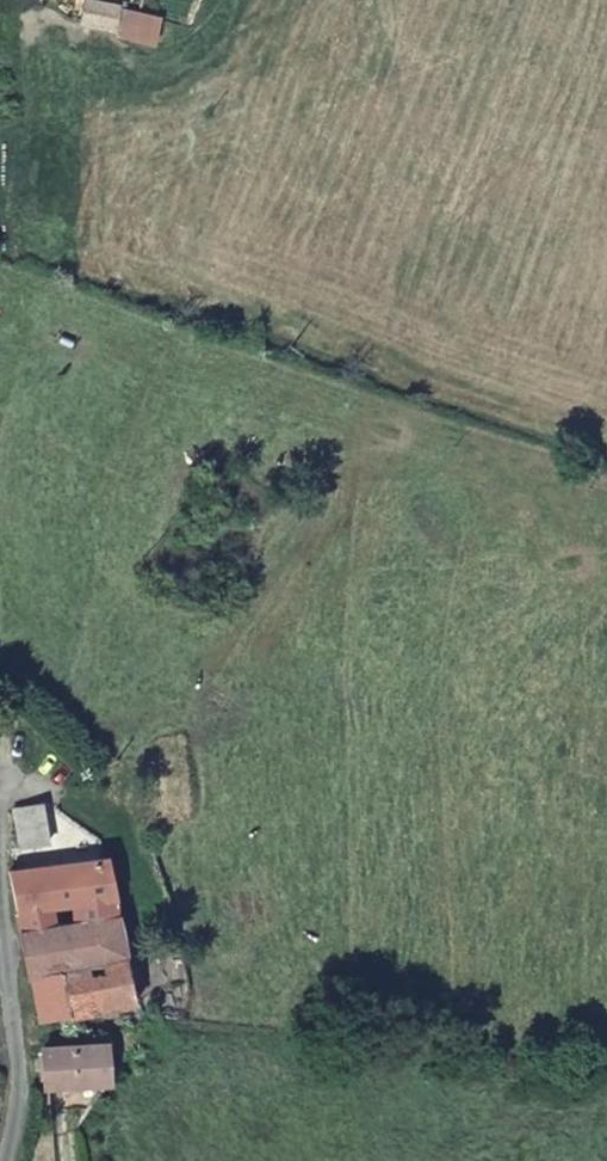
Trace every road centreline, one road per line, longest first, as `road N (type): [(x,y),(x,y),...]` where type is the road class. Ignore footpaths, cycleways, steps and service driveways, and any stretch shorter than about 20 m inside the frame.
road 1 (unclassified): [(7,1160),(20,1083),(0,901)]

